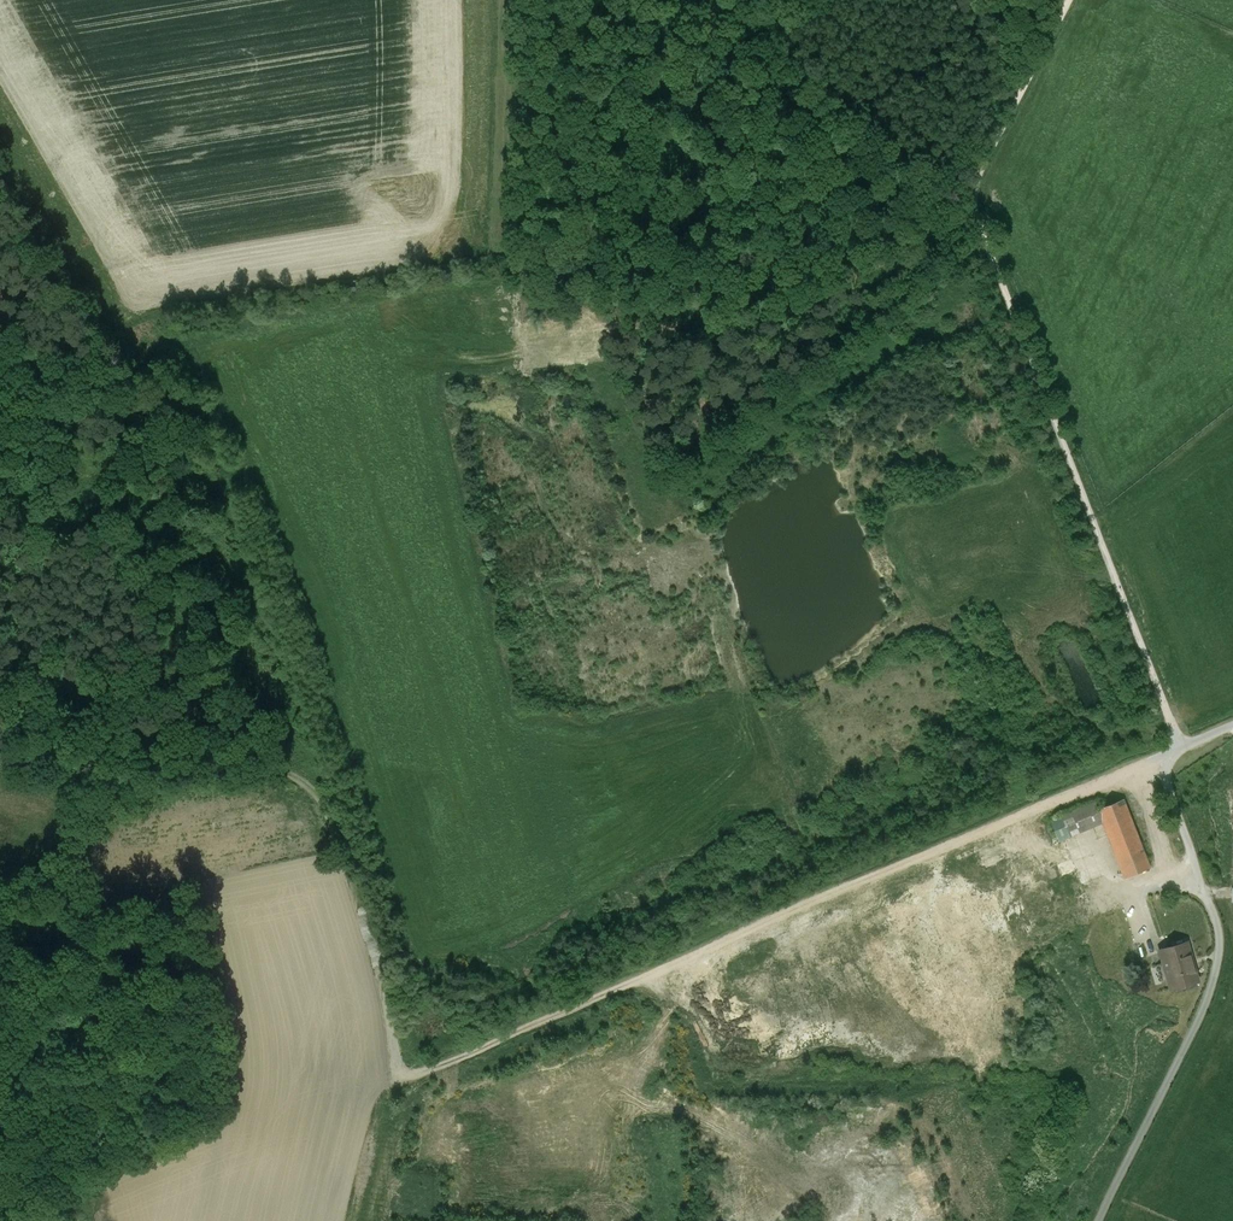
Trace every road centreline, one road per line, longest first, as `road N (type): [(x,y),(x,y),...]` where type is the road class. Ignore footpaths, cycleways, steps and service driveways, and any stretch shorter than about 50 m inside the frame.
road 1 (track): [(976,210),(787,302),(719,322),(590,330)]

